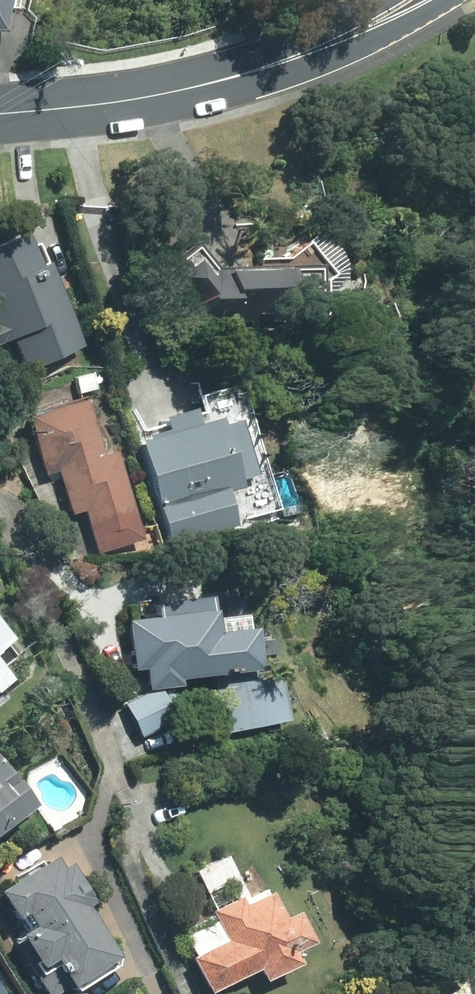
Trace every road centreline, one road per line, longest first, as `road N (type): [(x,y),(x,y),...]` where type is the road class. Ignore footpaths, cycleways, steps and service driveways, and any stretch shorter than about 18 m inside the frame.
road 1 (tertiary): [(418,0),(372,27),(223,81),(147,100),(0,115)]

